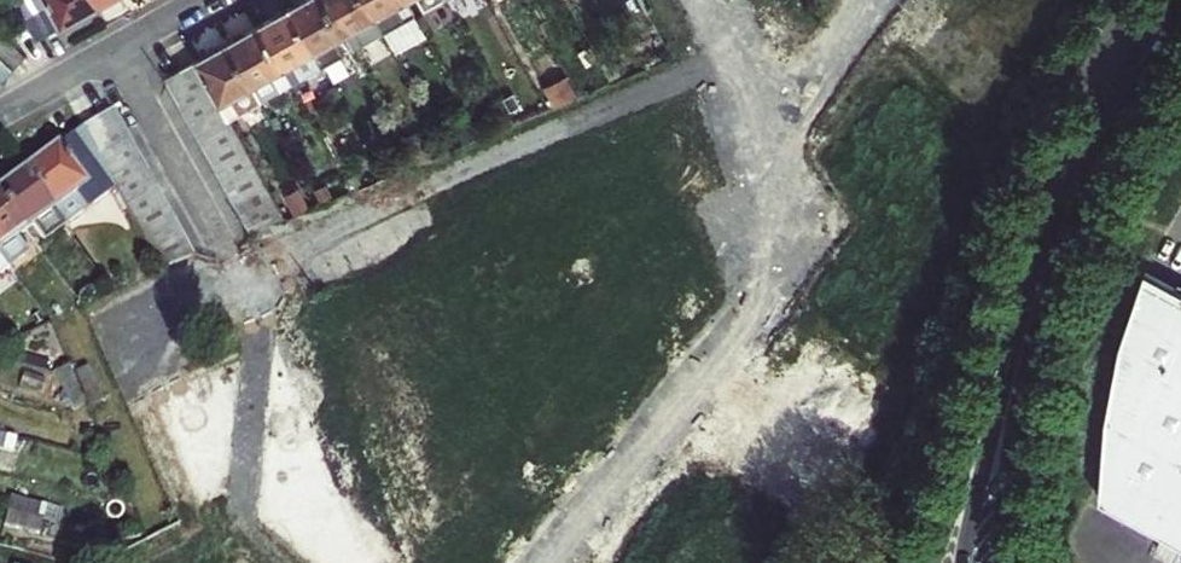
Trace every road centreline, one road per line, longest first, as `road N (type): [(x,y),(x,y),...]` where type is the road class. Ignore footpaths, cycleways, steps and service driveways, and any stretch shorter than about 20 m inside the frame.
road 1 (secondary): [(1005,562),(1018,423),(1044,315),(1121,127),(1180,13)]
road 2 (secondary): [(1152,0),(1092,110),(1018,296)]
road 3 (secondary): [(1018,296),(933,562)]
road 4 (secondary): [(1018,296),(964,562)]
road 5 (residential): [(0,109),(197,0)]

